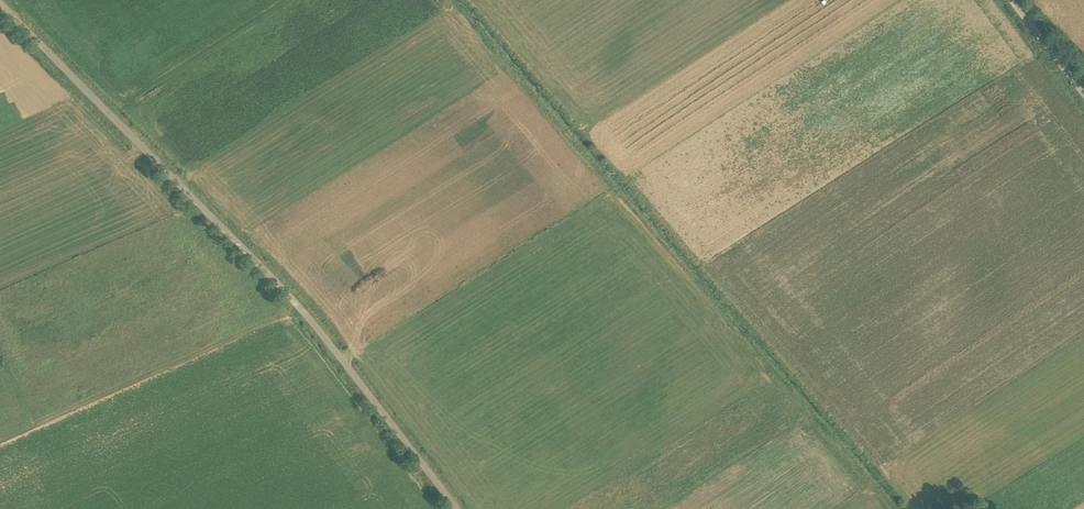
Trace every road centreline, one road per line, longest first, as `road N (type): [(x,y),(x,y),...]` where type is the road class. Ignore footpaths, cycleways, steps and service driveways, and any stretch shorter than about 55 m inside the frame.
road 1 (unclassified): [(454,508),(283,293),(0,5)]

